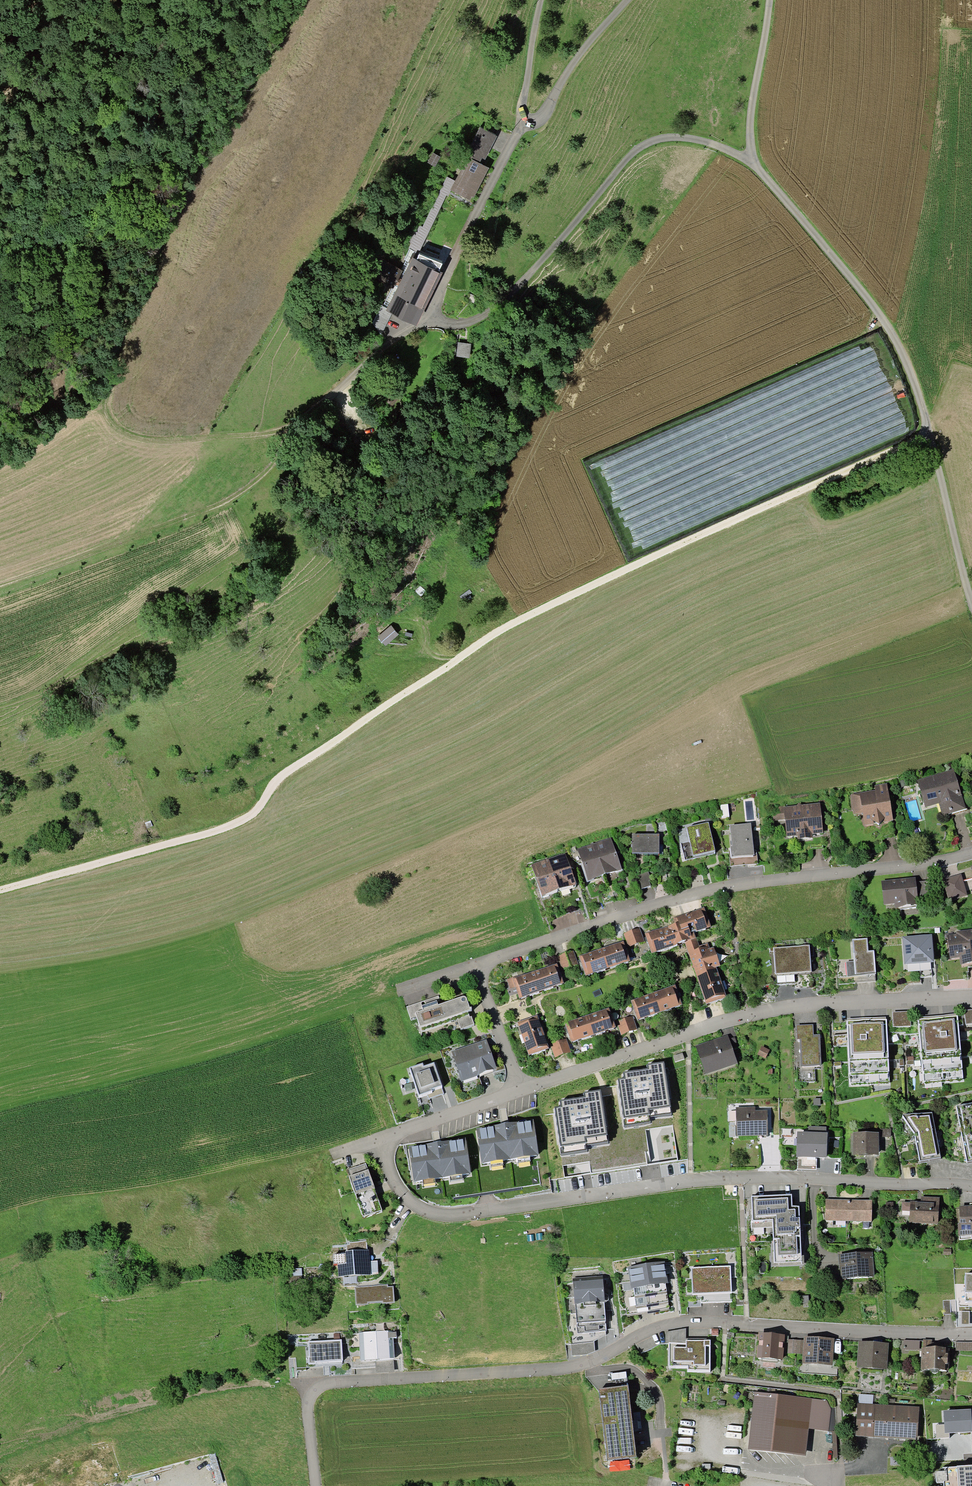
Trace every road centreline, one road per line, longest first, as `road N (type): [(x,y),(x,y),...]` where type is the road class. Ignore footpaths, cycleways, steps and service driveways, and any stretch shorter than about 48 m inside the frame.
road 1 (track): [(0,892),(234,827),(256,814),(286,773),(501,632),(929,434)]
road 2 (residential): [(971,1335),(742,1322),(661,1326),(560,1369),(339,1385),(306,1405),(315,1485)]
road 3 (track): [(292,0),(201,159),(122,336),(105,419),(140,438),(168,441),(292,437)]
road 4 (unclassified): [(752,162),(690,139),(646,143),(487,314),(462,326),(429,320),(525,125)]
road 5 (track): [(0,585),(237,490),(374,354),(429,320)]
road 6 (residential): [(475,967),(724,890),(971,853)]
road 7 (residential): [(971,605),(929,434),(897,343),(752,162)]
road 8 (residential): [(971,997),(775,1011),(521,1092)]
road 9 (residential): [(379,1140),(399,1189),(433,1214),(689,1183)]
road 10 (residential): [(971,1187),(791,1175),(689,1183)]
road 11 (residential): [(525,125),(541,121),(565,75),(627,0)]
road 12 (residential): [(770,0),(752,162)]
road 13 (residential): [(521,1092),(379,1140)]
road 14 (track): [(0,99),(99,0)]
road 15 (residential): [(521,1092),(475,967)]
road 16 (residential): [(540,0),(520,114),(525,125)]

